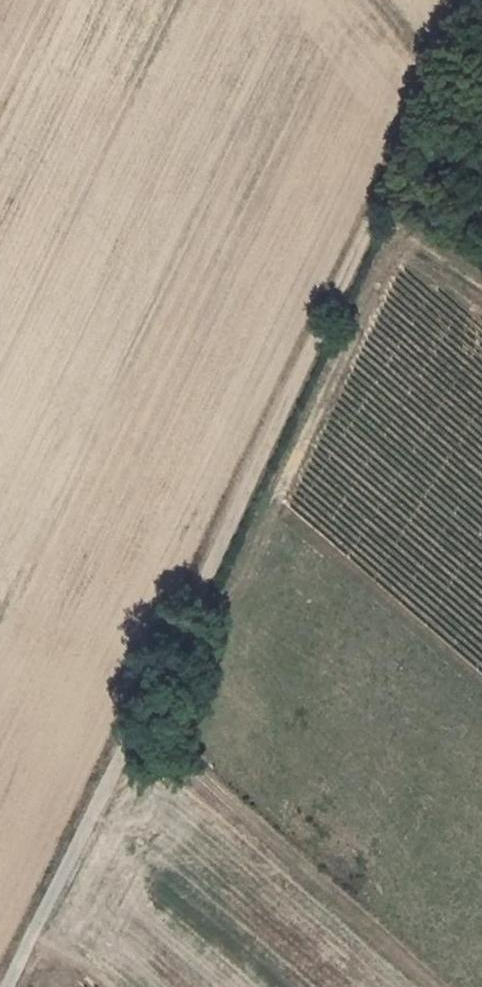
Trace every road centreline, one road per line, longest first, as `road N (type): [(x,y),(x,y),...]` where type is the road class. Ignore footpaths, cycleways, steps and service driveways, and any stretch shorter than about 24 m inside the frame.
road 1 (track): [(478,0),(7,986)]
road 2 (track): [(439,986),(138,714)]
road 3 (track): [(378,215),(481,282)]

